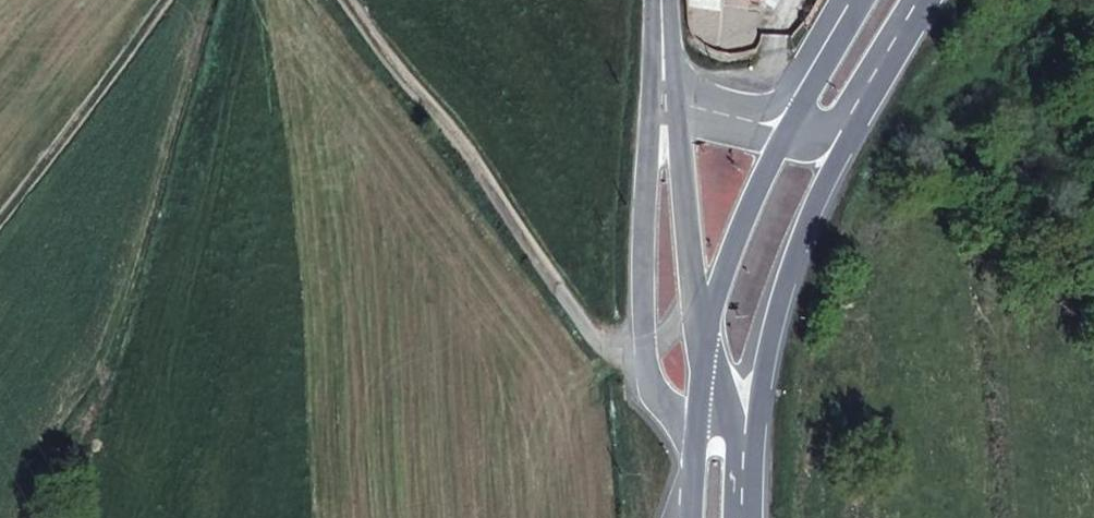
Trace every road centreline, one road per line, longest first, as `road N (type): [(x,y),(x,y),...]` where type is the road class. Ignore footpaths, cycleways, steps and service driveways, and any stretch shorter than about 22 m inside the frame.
road 1 (track): [(343,0),(447,124),(596,344),(613,357),(651,362)]
road 2 (secondary): [(748,517),(764,408),(800,265),(888,74)]
road 3 (tertiary): [(664,100),(647,269),(653,394),(696,451)]
road 4 (track): [(0,226),(166,0)]
road 5 (tertiary): [(706,340),(664,100)]
road 6 (secondary): [(788,131),(706,340)]
road 7 (tertiary): [(747,517),(734,422),(706,340)]
road 8 (secondary): [(859,0),(788,131)]
road 9 (tertiary): [(664,100),(788,131)]
road 10 (tertiary): [(788,131),(833,129),(888,74)]

